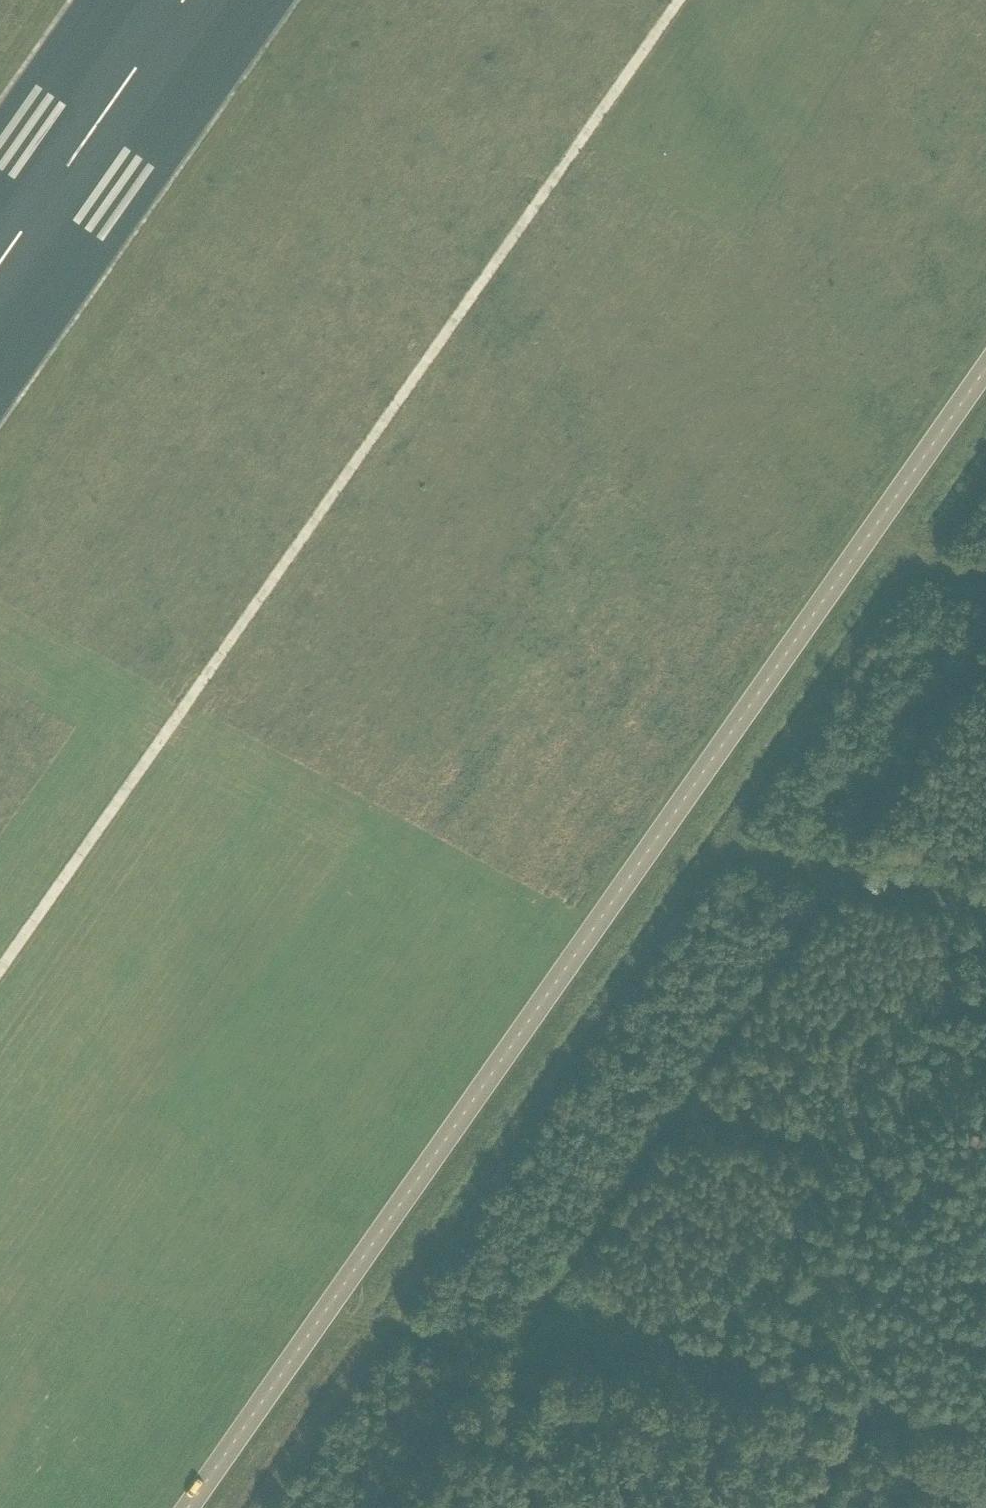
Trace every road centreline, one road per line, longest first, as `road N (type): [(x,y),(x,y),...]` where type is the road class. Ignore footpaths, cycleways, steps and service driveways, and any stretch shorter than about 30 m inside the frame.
road 1 (track): [(985,1428),(860,1414),(799,1507)]

